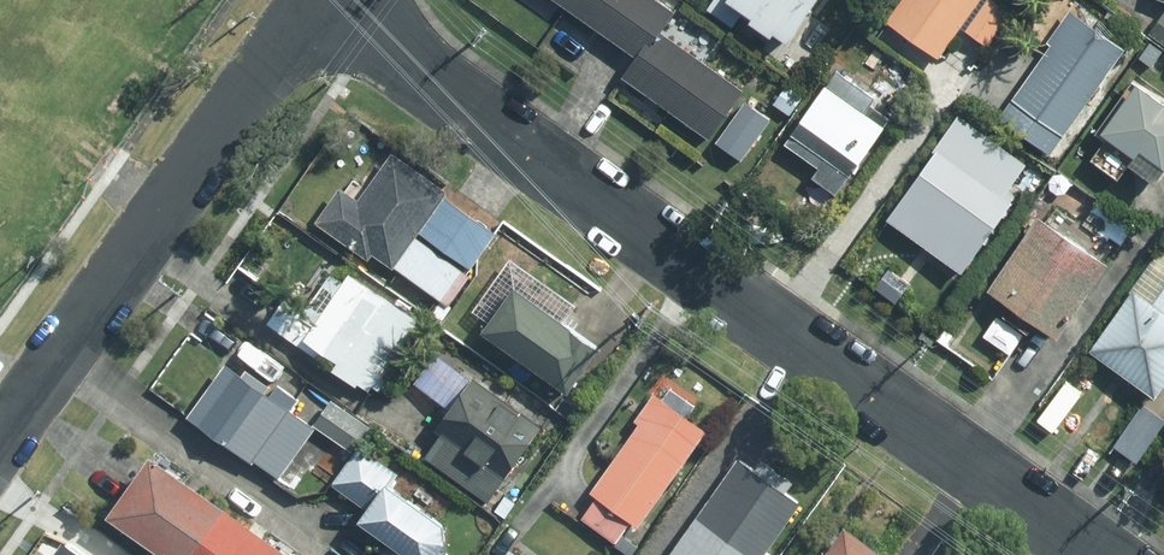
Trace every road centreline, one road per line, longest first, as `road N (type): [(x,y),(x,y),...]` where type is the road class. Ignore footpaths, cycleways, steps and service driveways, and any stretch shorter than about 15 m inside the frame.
road 1 (residential): [(310,2),(1100,554)]
road 2 (residential): [(0,444),(310,2)]

